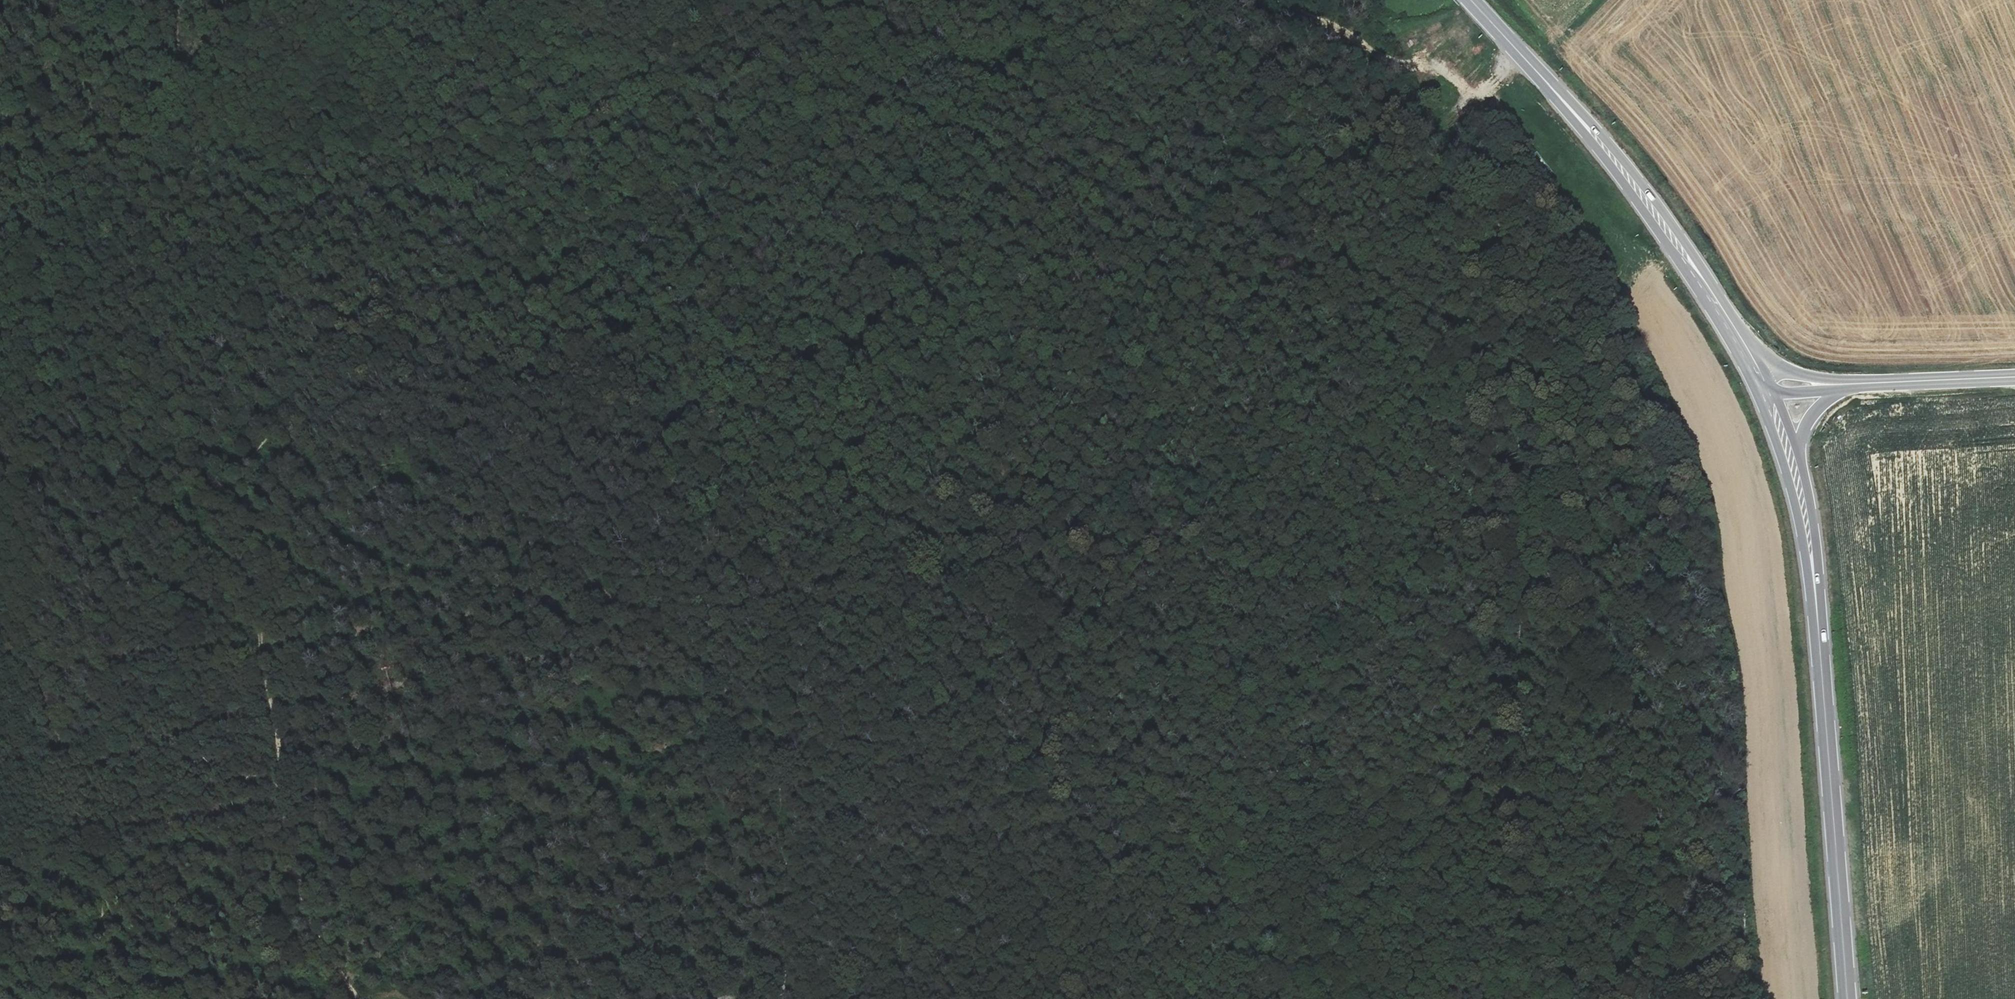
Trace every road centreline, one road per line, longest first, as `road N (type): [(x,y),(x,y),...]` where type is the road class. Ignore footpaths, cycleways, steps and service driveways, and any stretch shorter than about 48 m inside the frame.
road 1 (primary): [(1848,998),(1812,568),(1794,470)]
road 2 (primary): [(1765,389),(1632,180),(1469,0)]
road 3 (track): [(1519,53),(1484,89),(1440,69),(1388,60),(1334,24),(1271,0)]
road 4 (secondary): [(1852,384),(2014,377)]

